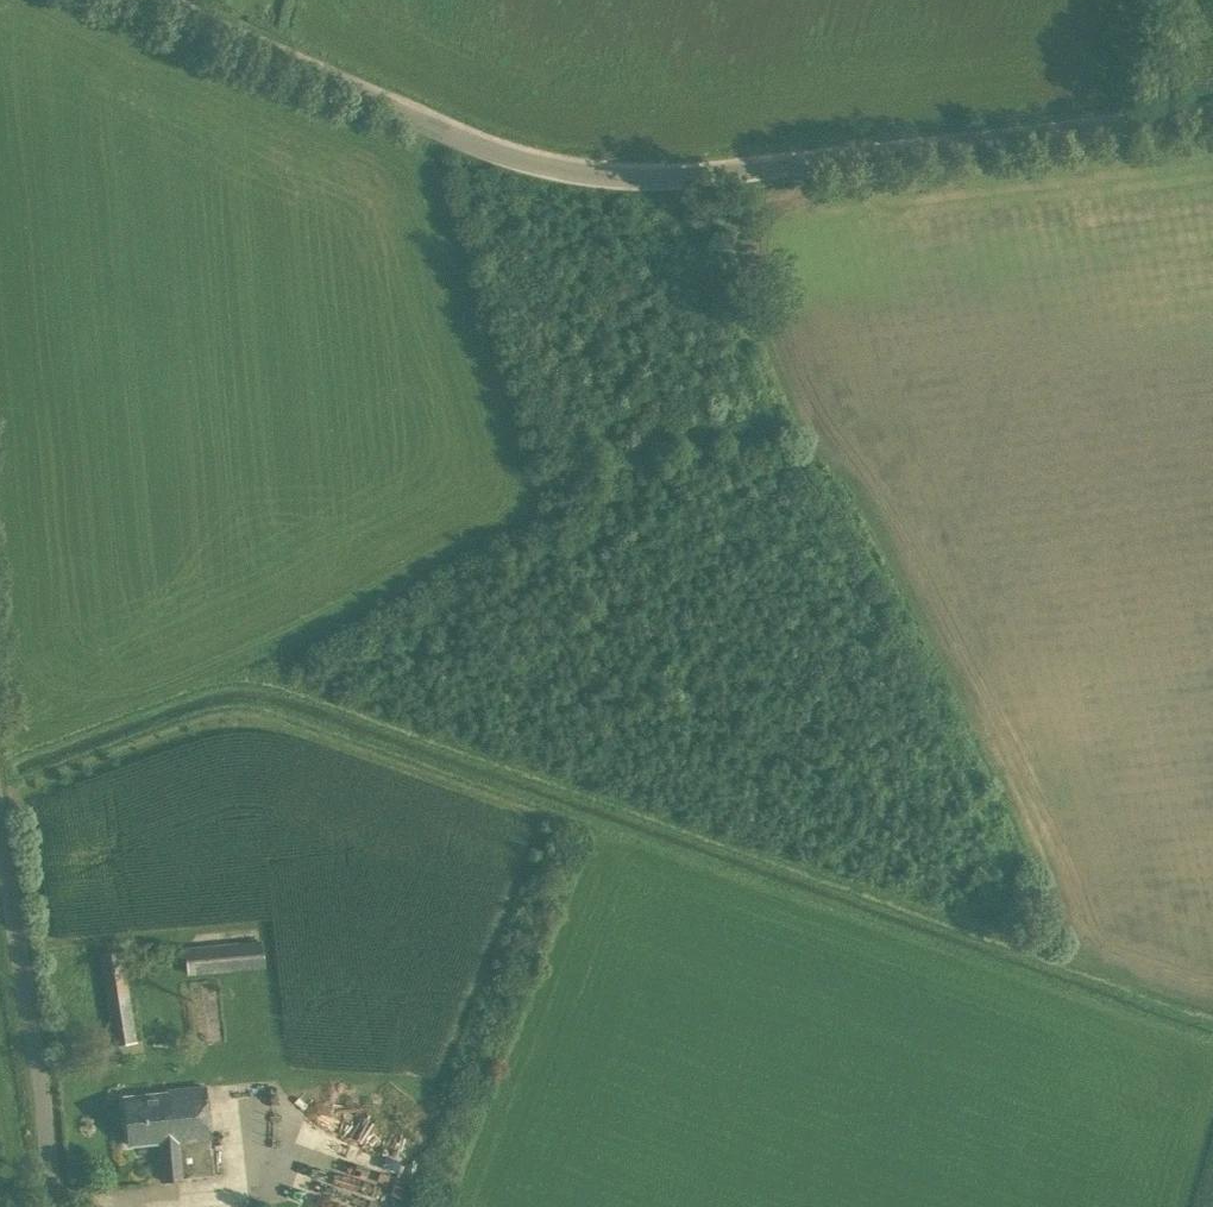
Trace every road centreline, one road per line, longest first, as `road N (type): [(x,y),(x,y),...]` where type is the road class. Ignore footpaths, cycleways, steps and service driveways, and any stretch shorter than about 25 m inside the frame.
road 1 (tertiary): [(1212,115),(719,171),(588,173),(488,149),(152,0)]
road 2 (unclassified): [(51,1206),(43,1097),(0,823)]

